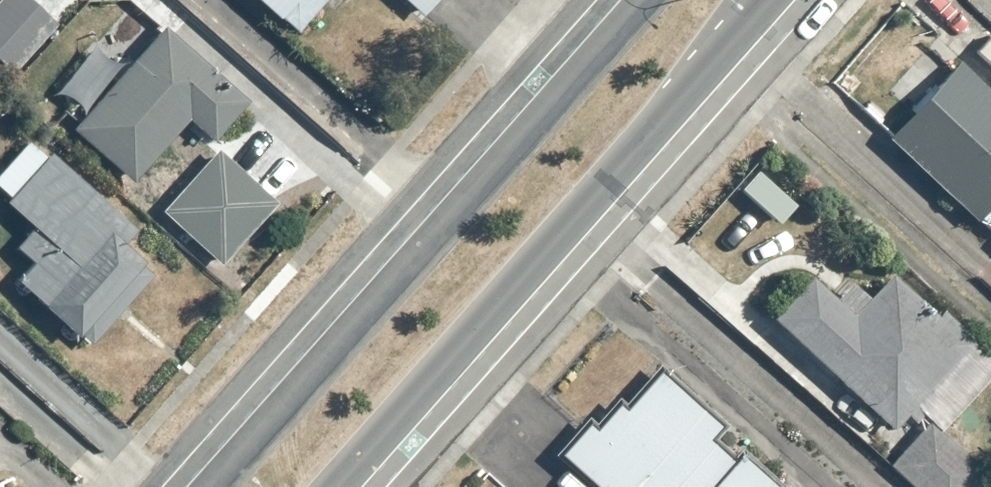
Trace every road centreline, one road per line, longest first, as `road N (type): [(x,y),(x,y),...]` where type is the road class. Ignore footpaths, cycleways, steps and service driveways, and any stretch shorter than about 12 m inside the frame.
road 1 (secondary): [(208,486),(640,0)]
road 2 (secondary): [(772,0),(340,486)]

